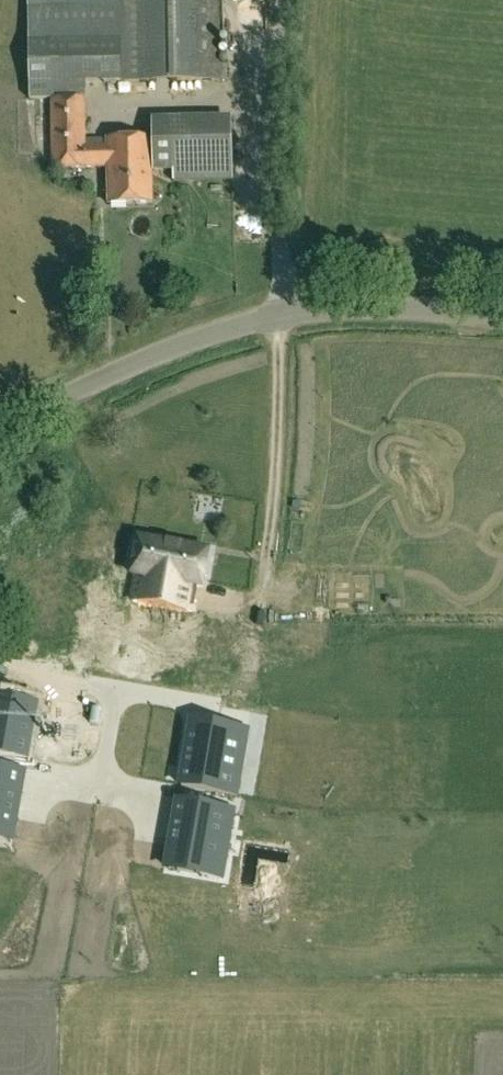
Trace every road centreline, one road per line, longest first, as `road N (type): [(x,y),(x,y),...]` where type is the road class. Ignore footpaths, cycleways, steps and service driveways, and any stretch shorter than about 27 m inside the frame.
road 1 (unclassified): [(502,319),(416,312),(284,318),(192,344),(0,433)]

